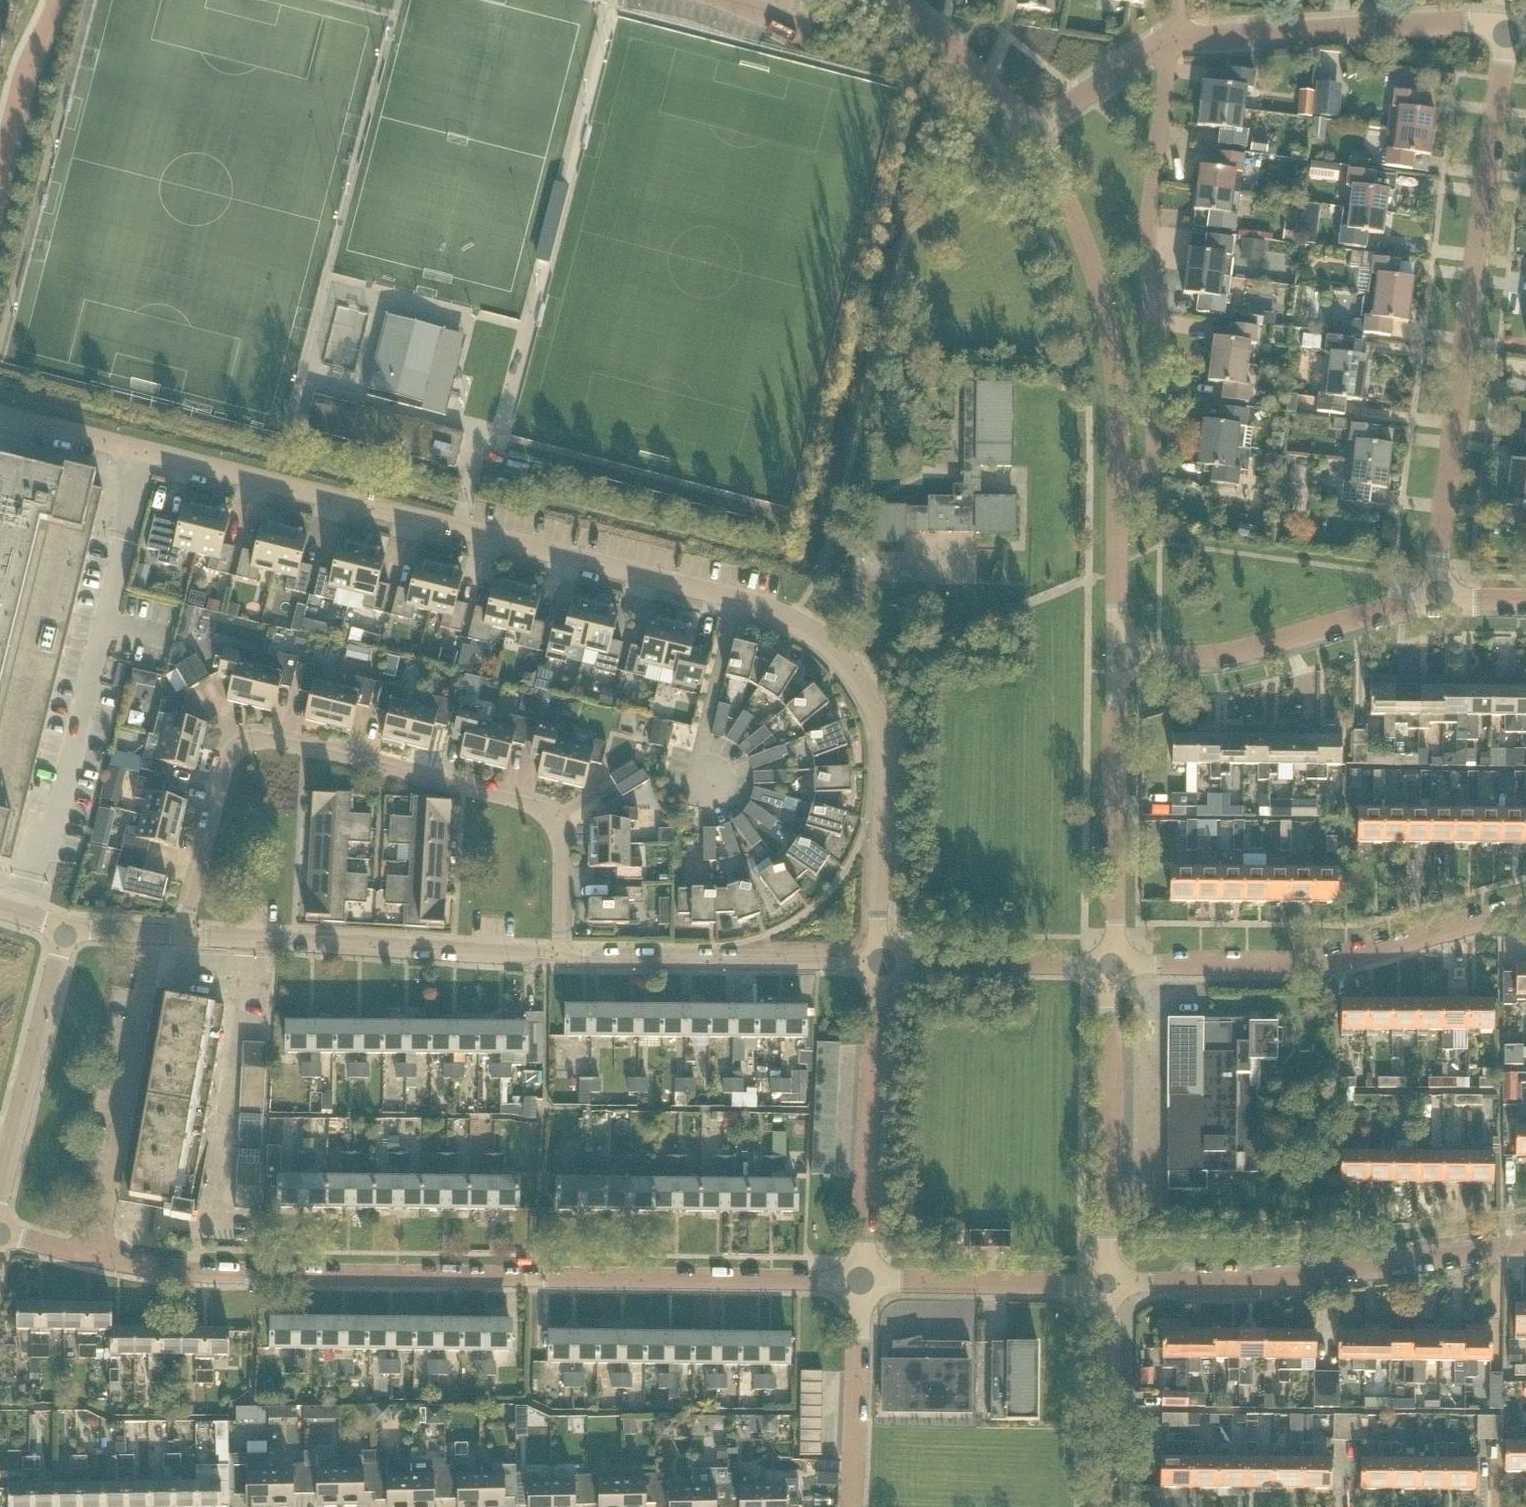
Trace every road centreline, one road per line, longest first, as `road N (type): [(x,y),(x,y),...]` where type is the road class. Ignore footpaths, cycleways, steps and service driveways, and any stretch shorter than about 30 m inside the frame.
road 1 (residential): [(878,964),(886,744),(866,692),(814,634),(737,599),(0,416)]
road 2 (residential): [(863,1281),(195,1273),(0,1233)]
road 3 (residential): [(184,936),(232,754),(261,741),(546,814),(560,852),(559,954)]
road 4 (residential): [(1436,598),(1508,25)]
road 5 (unclassified): [(1116,658),(1118,408),(1107,325),(1080,232),(1030,136)]
road 6 (unclassified): [(1030,136),(1171,40),(1508,25)]
road 7 (residential): [(1525,1246),(1252,1285),(1106,1284)]
road 8 (residential): [(1111,965),(1321,962),(1525,907)]
road 9 (residential): [(559,954),(184,936)]
road 10 (unclassified): [(1116,658),(1222,655),(1436,598)]
road 11 (residential): [(878,964),(581,961),(559,954)]
road 12 (unclassified): [(1106,1284),(1111,965)]
road 13 (residential): [(863,1281),(878,964)]
road 14 (unclassified): [(1111,965),(1116,658)]
road 15 (residential): [(1106,1284),(863,1281)]
road 16 (residential): [(878,964),(1111,965)]
road 17 (residential): [(852,1506),(863,1281)]
road 18 (unclassified): [(1104,1506),(1106,1284)]
road 19 (residential): [(14,1140),(66,929)]
road 20 (residential): [(0,183),(26,82),(61,0)]
road 21 (unclassified): [(1030,136),(966,60),(899,0)]

